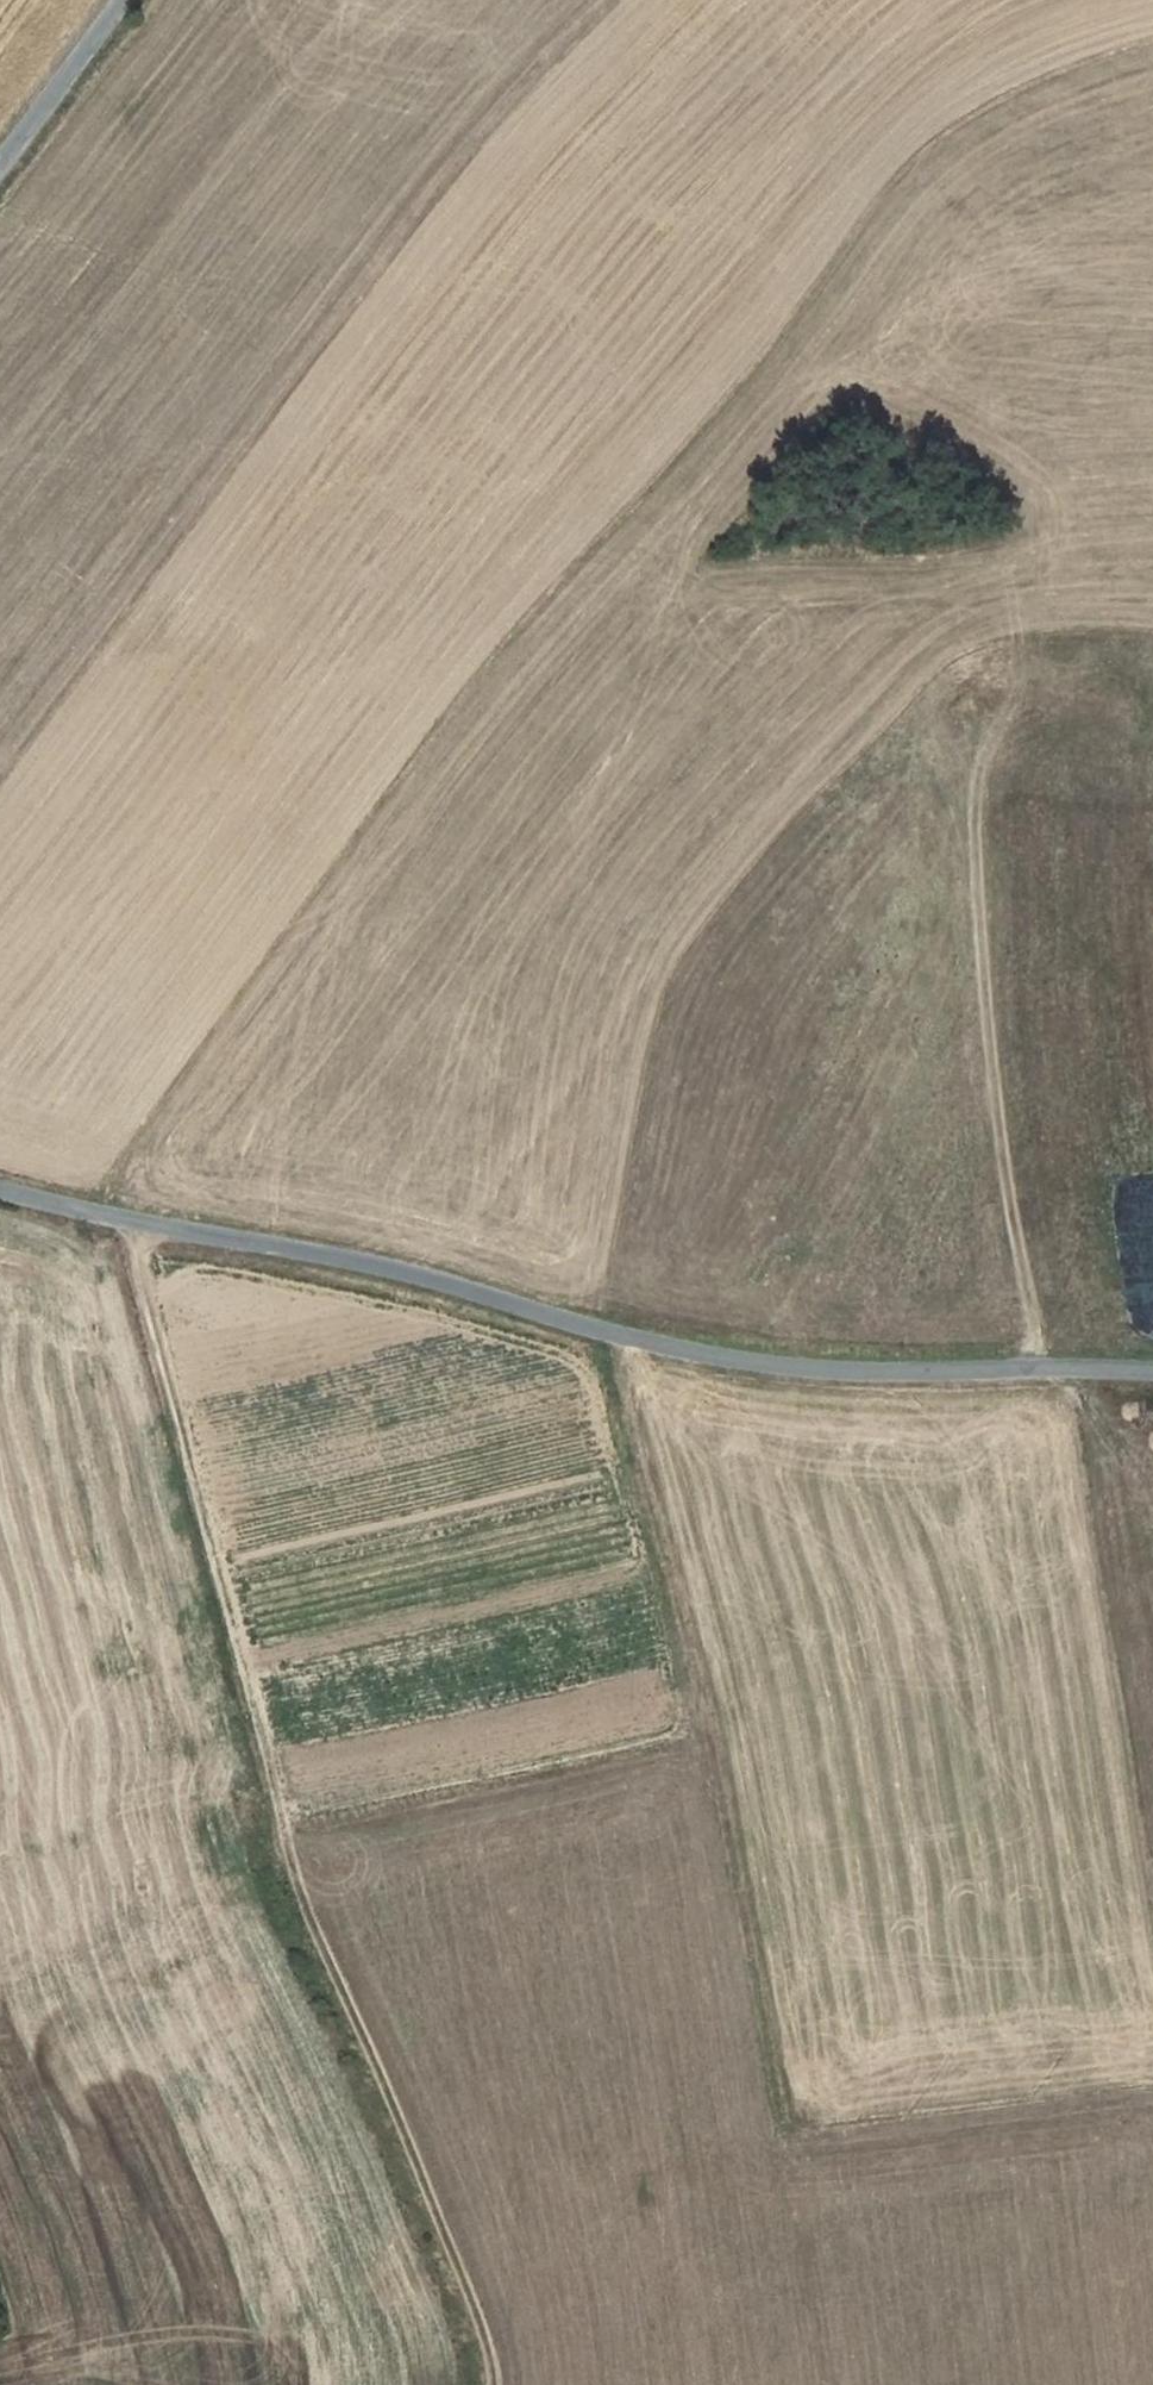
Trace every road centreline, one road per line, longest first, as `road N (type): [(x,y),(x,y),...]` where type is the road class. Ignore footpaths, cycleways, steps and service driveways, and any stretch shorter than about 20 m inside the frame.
road 1 (unclassified): [(1152,1371),(727,1370),(375,1276),(0,1195)]
road 2 (unclassified): [(0,163),(124,0)]

